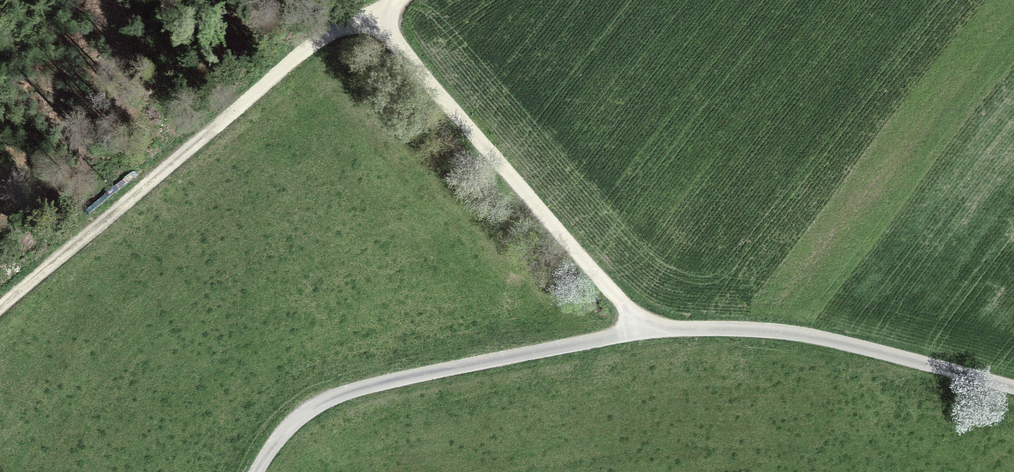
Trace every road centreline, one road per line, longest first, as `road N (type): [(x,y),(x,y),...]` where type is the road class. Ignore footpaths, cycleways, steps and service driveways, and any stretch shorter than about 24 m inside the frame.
road 1 (residential): [(1013,387),(804,334),(651,330),(352,389),(297,418),(258,471)]
road 2 (track): [(369,12),(0,291)]
road 3 (track): [(651,330),(580,261),(369,12)]

